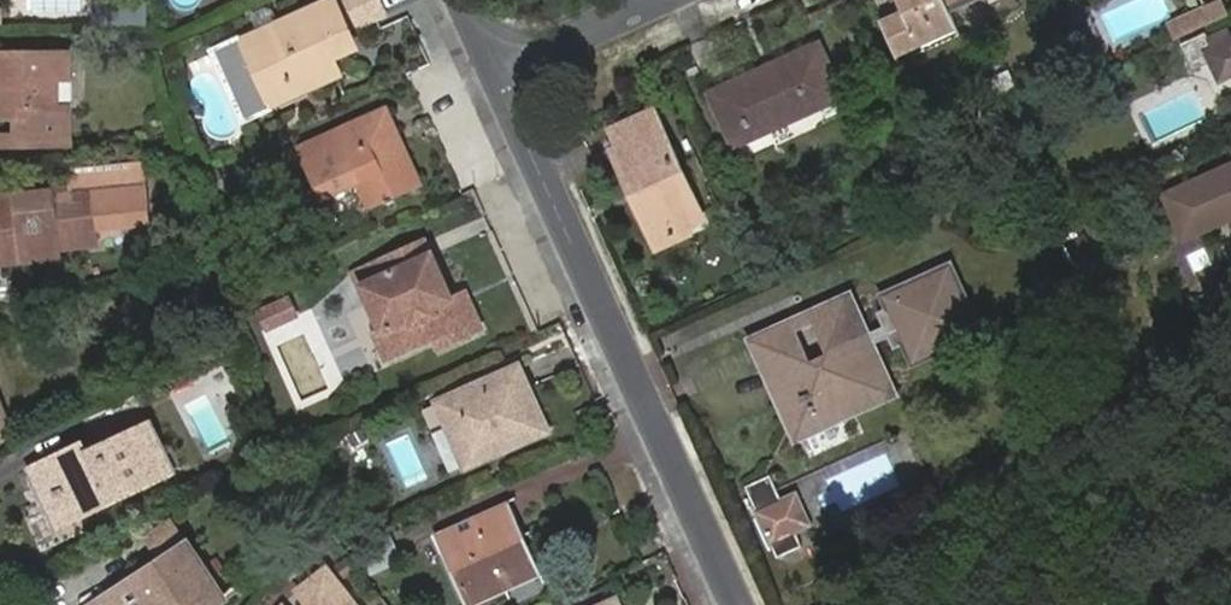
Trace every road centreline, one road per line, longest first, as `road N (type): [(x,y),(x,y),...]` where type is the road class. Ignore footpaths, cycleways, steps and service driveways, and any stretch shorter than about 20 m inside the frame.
road 1 (residential): [(739,604),(496,74)]
road 2 (residential): [(652,0),(496,74)]
road 3 (track): [(1230,535),(1121,604)]

